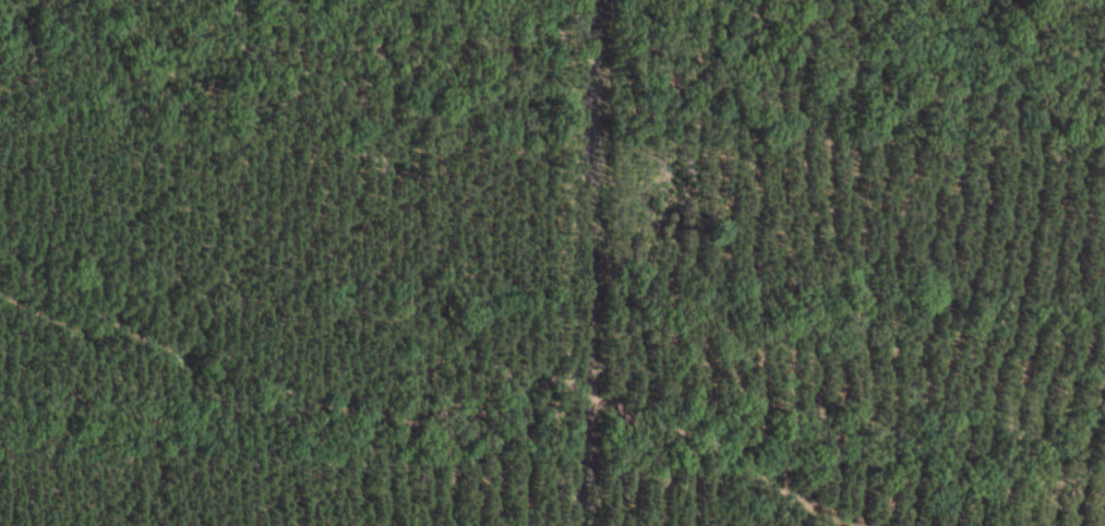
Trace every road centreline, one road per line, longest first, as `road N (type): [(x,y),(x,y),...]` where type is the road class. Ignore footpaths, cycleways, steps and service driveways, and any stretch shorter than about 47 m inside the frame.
road 1 (track): [(0,283),(326,408),(558,399),(869,525)]

